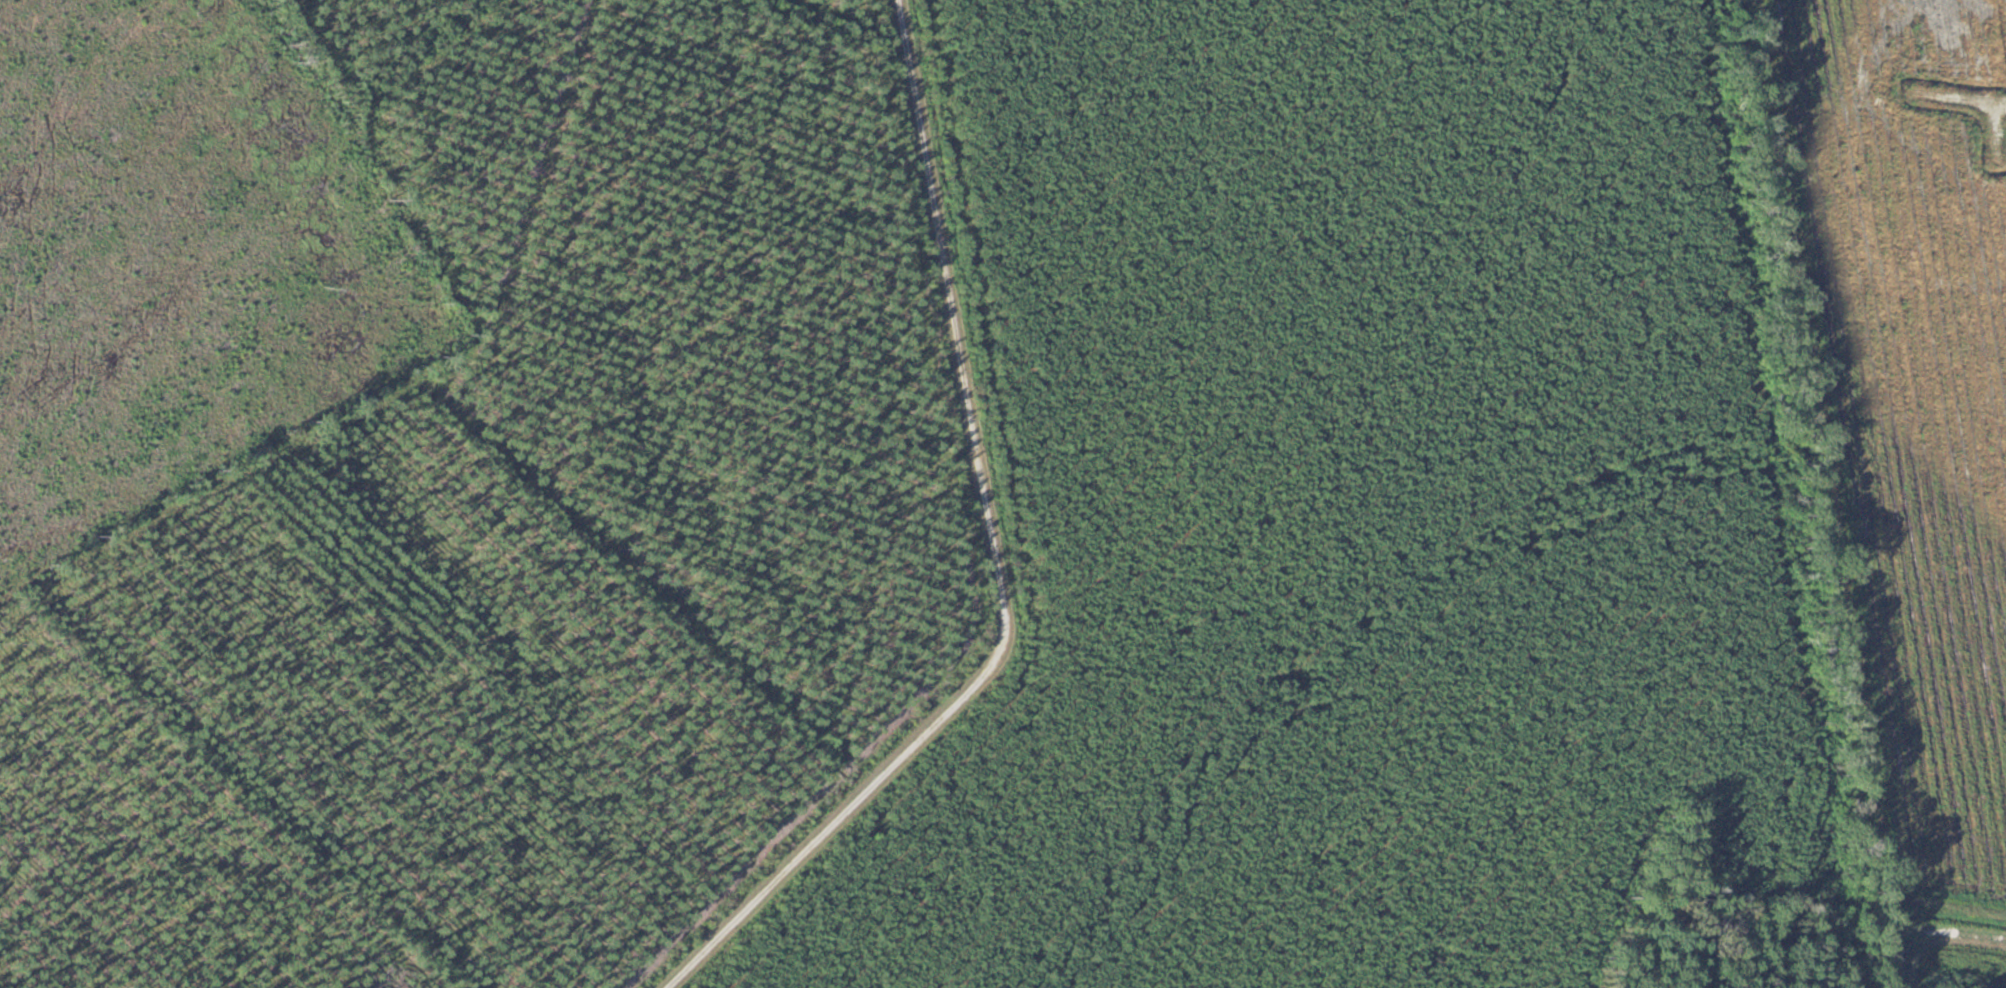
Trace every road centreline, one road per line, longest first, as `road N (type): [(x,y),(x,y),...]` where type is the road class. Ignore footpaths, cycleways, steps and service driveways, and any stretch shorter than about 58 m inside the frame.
road 1 (track): [(693,987),(1009,673),(901,0)]

